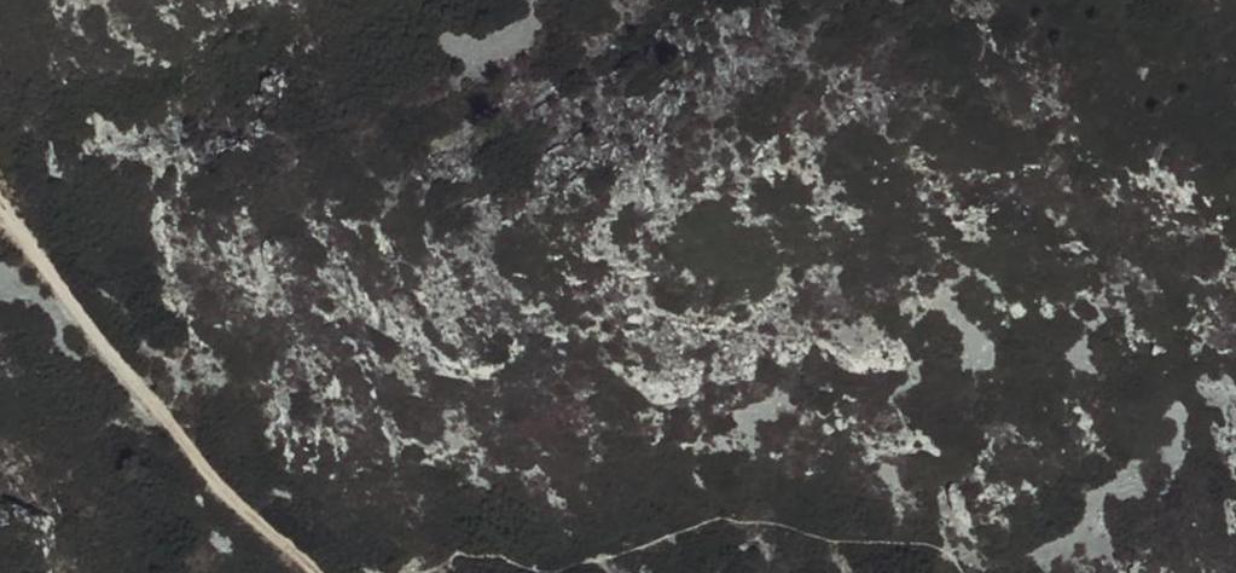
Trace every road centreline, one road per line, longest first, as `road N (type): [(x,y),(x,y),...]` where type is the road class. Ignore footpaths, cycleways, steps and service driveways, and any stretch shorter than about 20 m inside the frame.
road 1 (track): [(0,202),(211,483),(316,572)]

